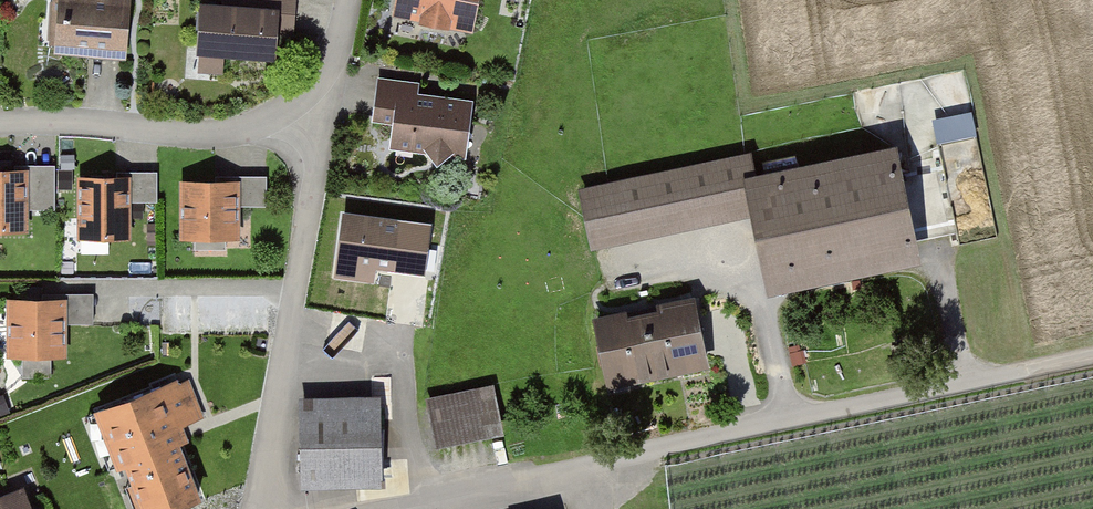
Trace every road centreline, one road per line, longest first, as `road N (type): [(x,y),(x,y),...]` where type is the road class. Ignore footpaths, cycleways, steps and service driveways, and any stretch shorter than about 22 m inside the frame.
road 1 (residential): [(407,508),(986,385)]
road 2 (residential): [(264,508),(324,115)]
road 3 (residential): [(0,125),(111,125),(173,135),(324,115)]

